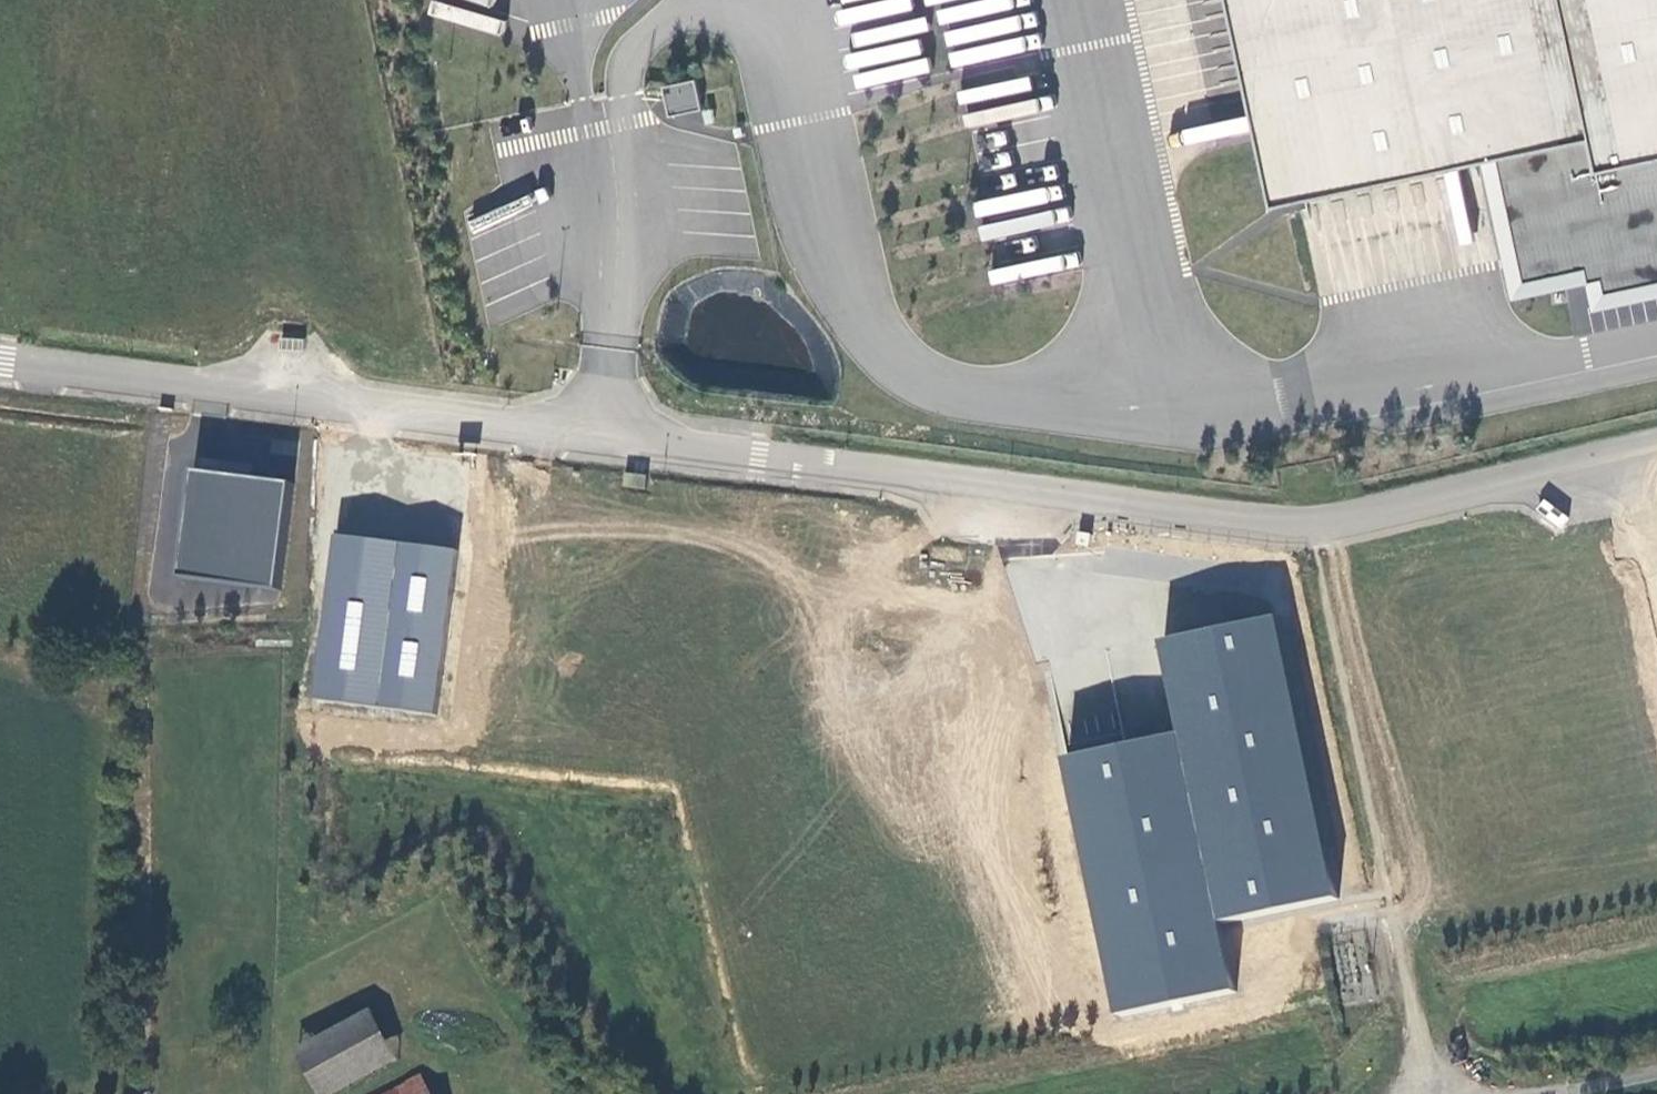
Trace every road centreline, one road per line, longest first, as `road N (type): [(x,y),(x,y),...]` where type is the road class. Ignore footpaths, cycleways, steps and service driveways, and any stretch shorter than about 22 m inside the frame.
road 1 (residential): [(1539,1093),(1656,1069)]

